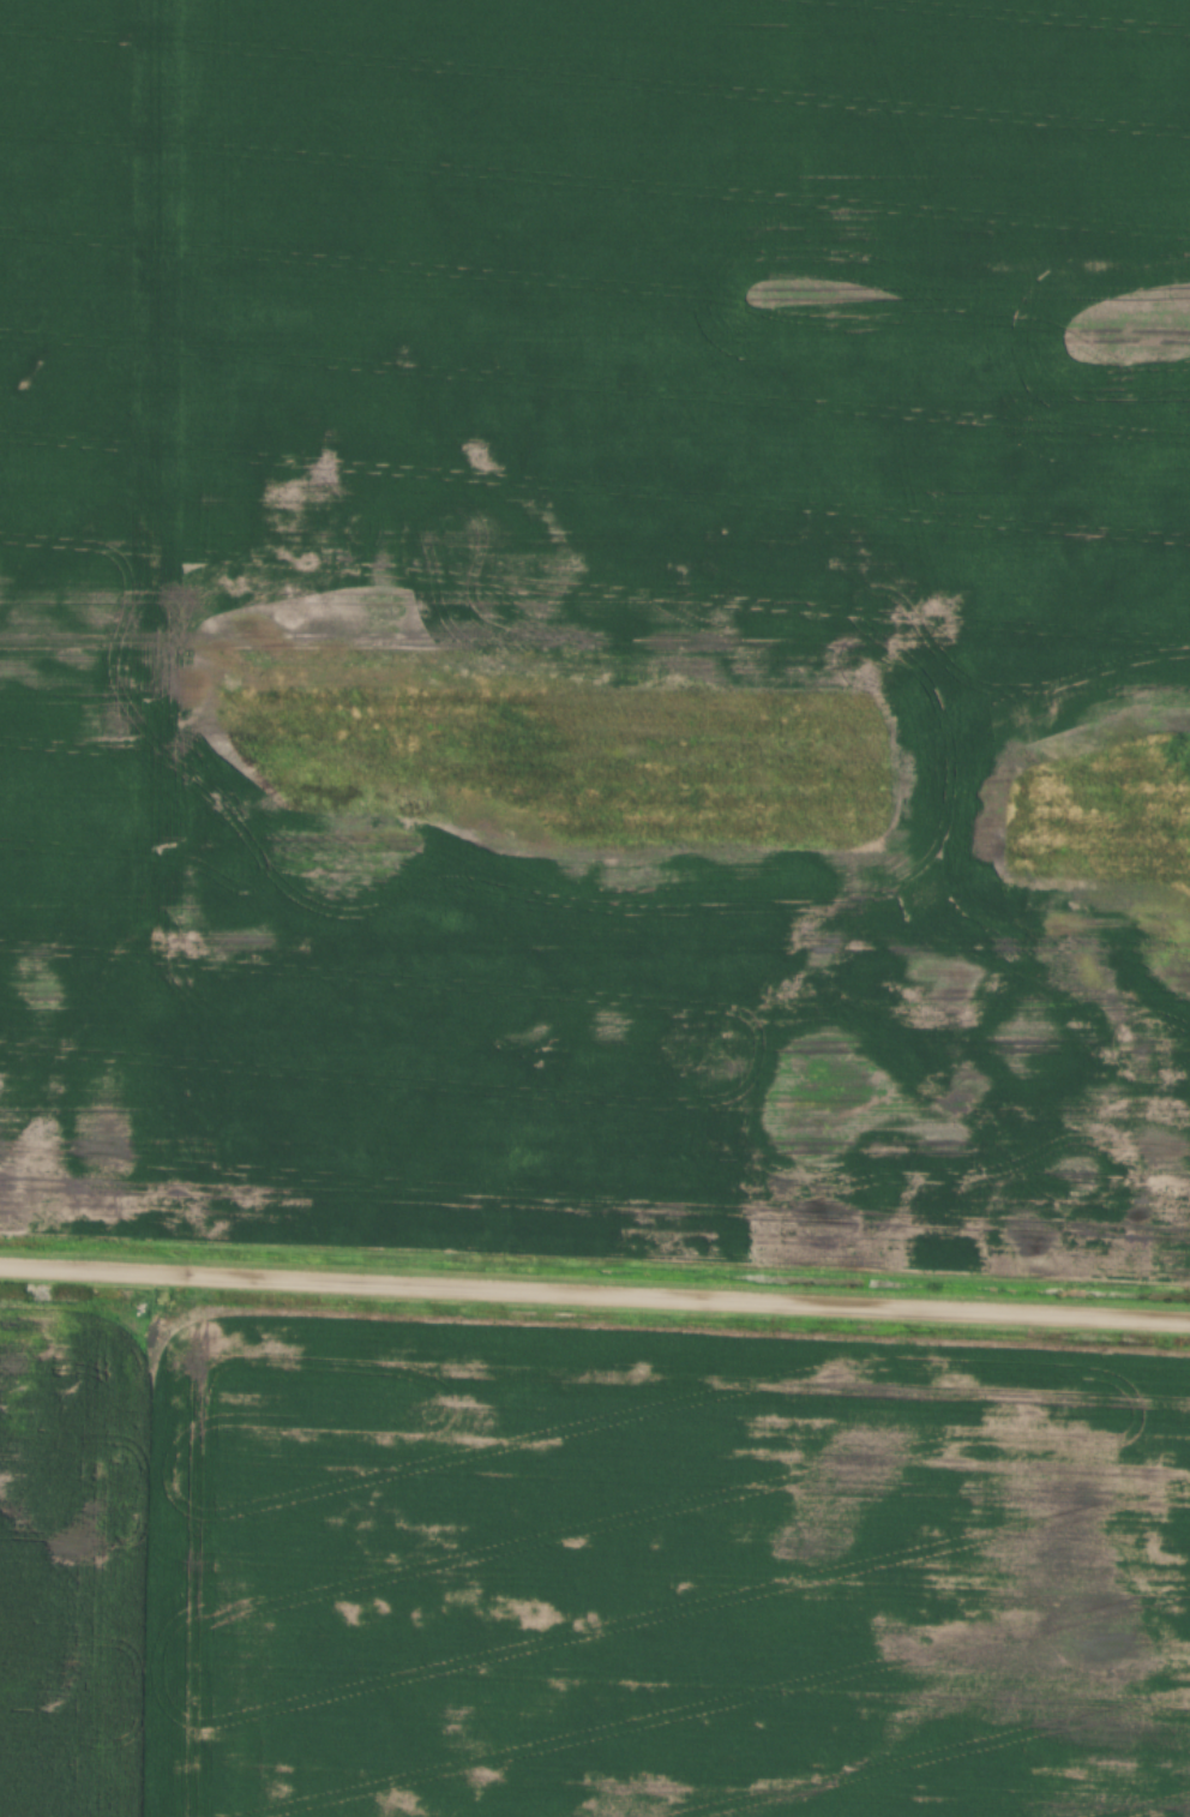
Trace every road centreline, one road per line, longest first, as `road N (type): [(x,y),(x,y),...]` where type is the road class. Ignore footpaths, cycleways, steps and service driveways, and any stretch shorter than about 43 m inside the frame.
road 1 (residential): [(1189,1318),(0,1264)]

